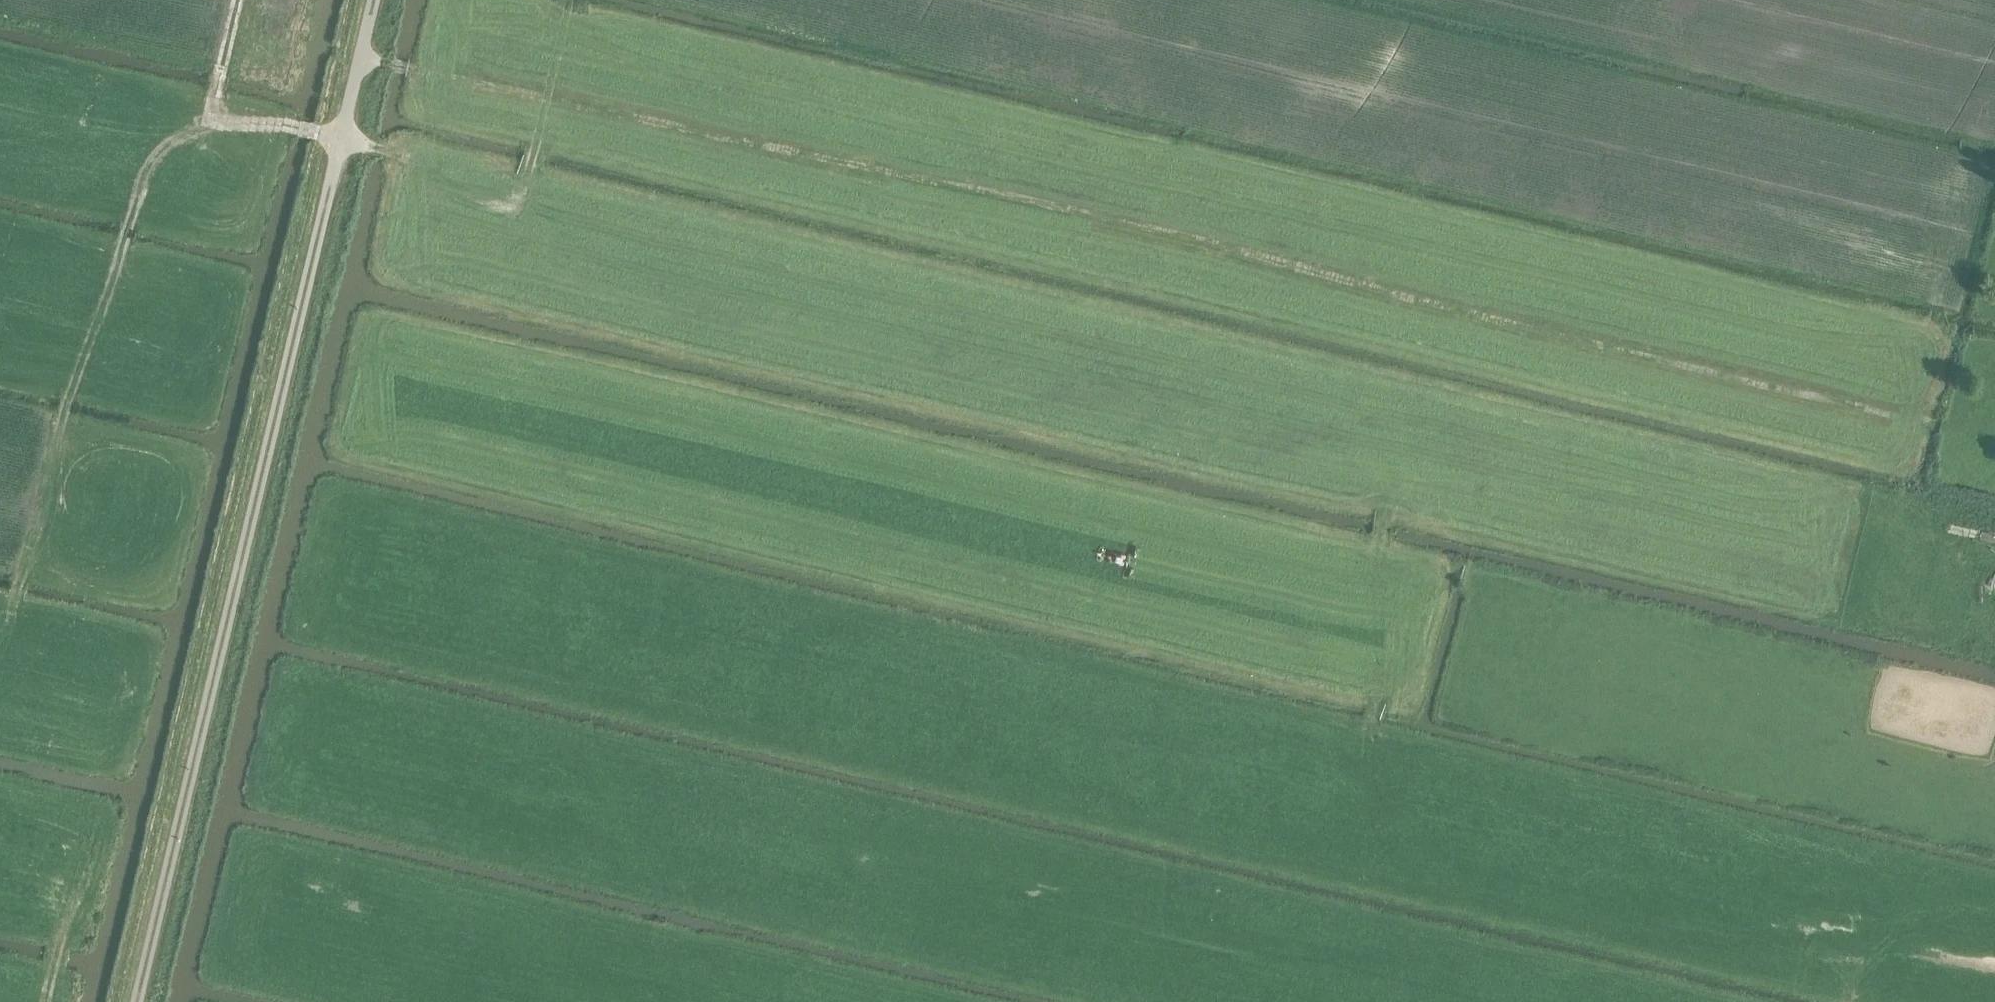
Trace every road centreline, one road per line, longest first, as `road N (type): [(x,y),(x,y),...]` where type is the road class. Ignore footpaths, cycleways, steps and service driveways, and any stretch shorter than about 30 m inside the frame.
road 1 (track): [(507,197),(1385,479),(1375,740),(1853,984),(1850,1001)]
road 2 (track): [(544,100),(1179,232),(1909,417)]
road 3 (track): [(0,613),(15,614),(65,421),(135,212),(172,140),(210,117)]
road 4 (track): [(1909,417),(1975,132),(1994,132)]
road 5 (track): [(362,59),(544,100),(569,0)]
road 6 (track): [(238,0),(210,117),(340,139)]
road 7 (track): [(507,197),(340,139)]
road 8 (track): [(45,1001),(62,934),(0,900)]

